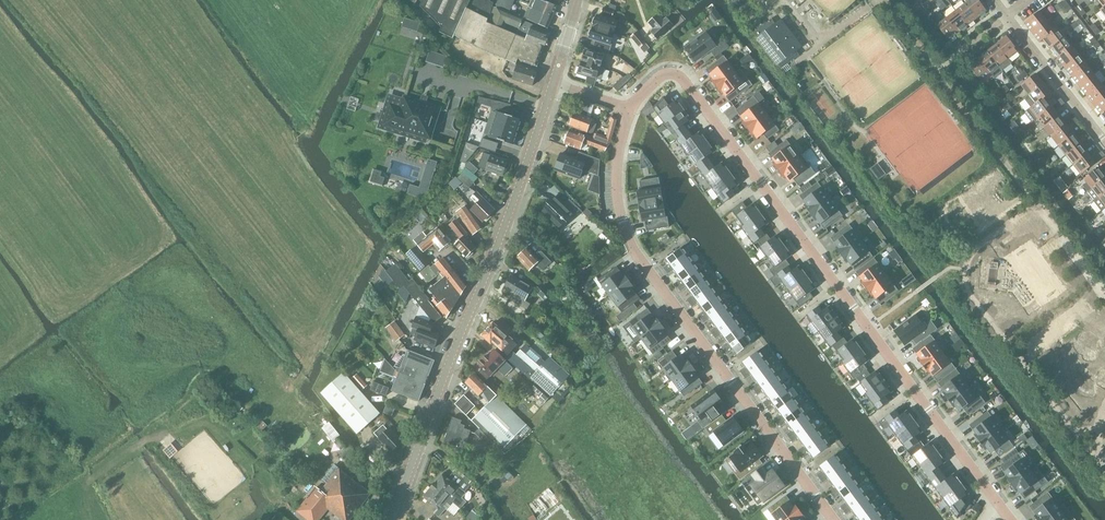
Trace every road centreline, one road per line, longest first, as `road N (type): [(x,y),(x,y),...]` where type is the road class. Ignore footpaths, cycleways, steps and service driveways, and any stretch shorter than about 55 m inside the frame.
road 1 (residential): [(630,109),(663,76),(684,81),(997,503)]
road 2 (residential): [(832,519),(635,251),(617,188),(630,109)]
road 3 (tertiary): [(393,519),(553,82)]
road 4 (residential): [(1104,137),(1010,15)]

